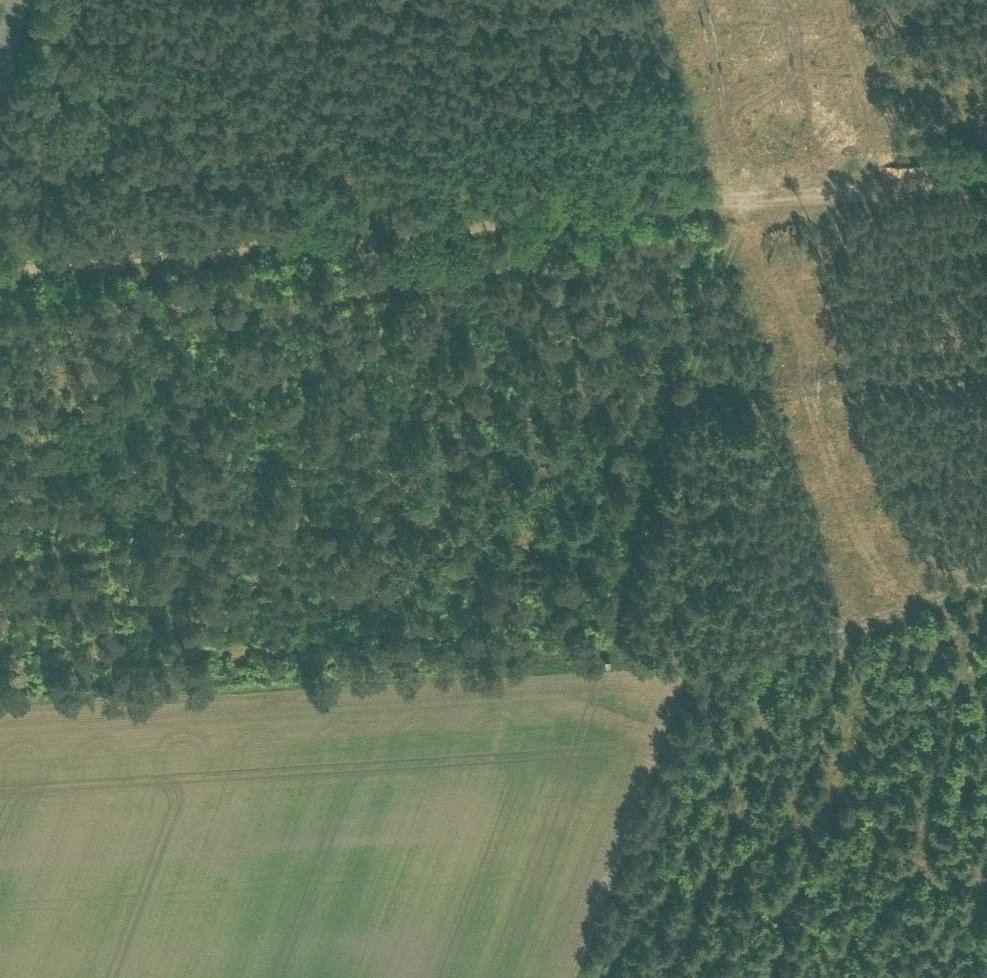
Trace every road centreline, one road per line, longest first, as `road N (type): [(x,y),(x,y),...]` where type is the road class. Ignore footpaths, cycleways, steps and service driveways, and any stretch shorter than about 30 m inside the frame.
road 1 (track): [(986,180),(172,257),(0,261)]

